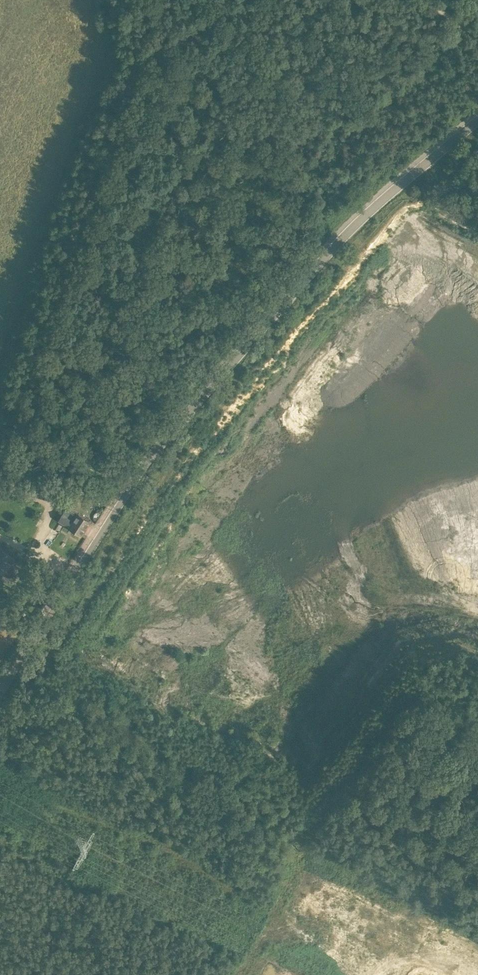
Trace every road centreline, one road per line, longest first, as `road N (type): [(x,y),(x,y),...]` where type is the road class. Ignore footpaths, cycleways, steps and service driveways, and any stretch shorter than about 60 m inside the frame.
road 1 (tertiary): [(0,690),(189,411),(353,228),(477,120)]

